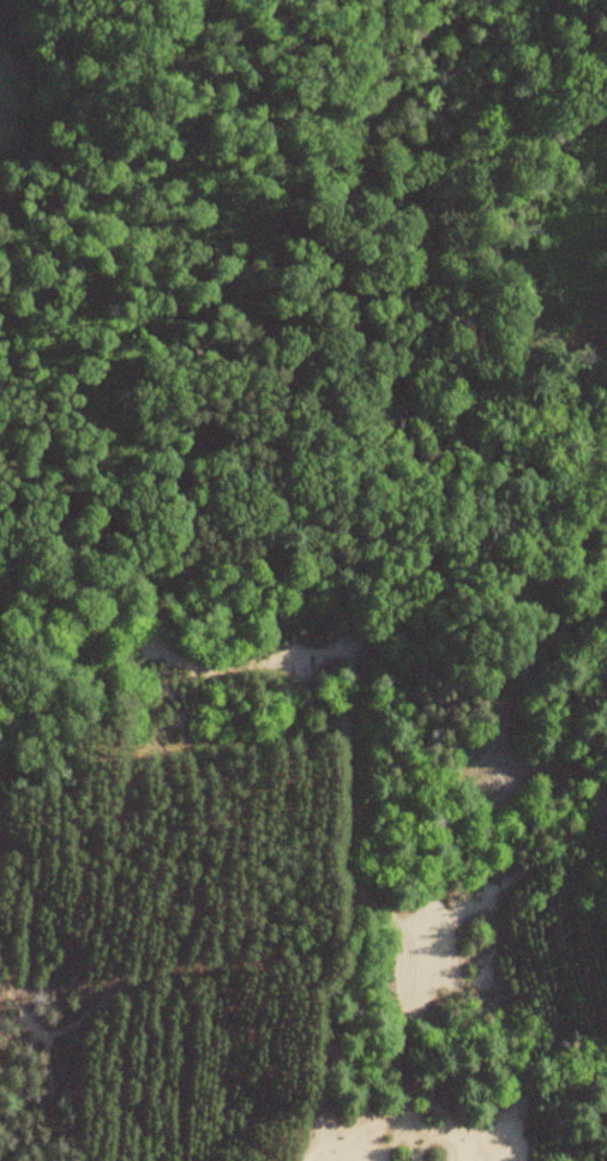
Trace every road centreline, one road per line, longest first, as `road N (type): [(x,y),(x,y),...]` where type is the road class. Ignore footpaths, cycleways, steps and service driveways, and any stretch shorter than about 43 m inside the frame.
road 1 (track): [(606,564),(0,587)]

